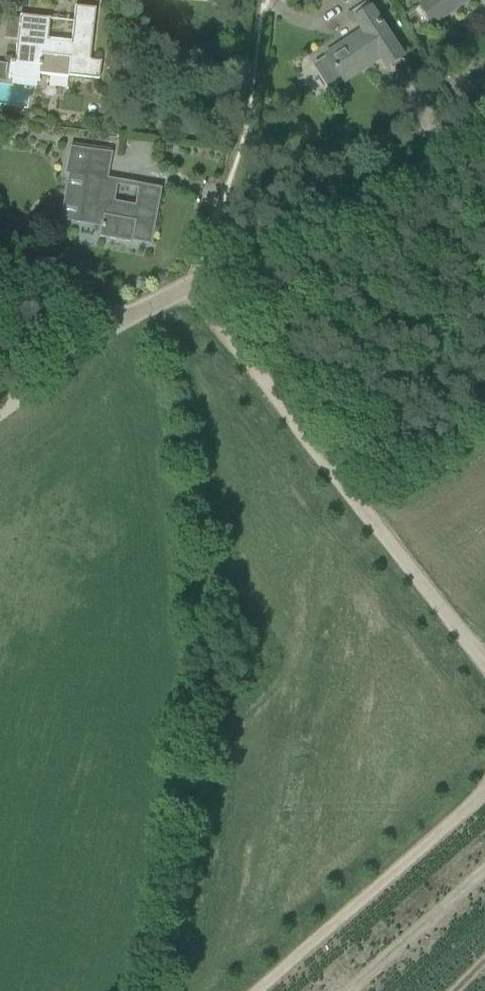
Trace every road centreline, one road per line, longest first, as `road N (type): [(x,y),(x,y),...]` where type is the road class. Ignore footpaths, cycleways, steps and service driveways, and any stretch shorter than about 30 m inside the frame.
road 1 (track): [(194,284),(369,519),(484,645)]
road 2 (residential): [(122,321),(484,124)]
road 3 (track): [(484,791),(256,990)]
road 4 (track): [(122,321),(0,409)]
road 5 (unclassified): [(122,321),(0,260)]

